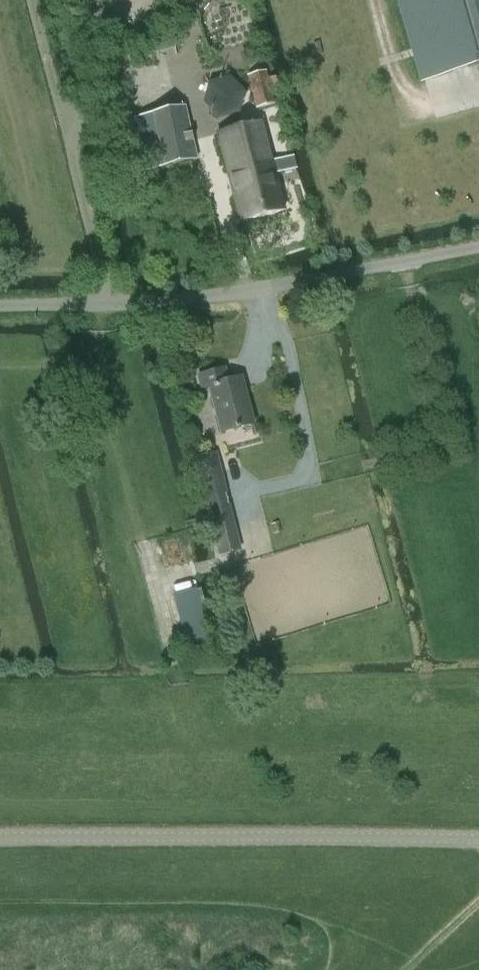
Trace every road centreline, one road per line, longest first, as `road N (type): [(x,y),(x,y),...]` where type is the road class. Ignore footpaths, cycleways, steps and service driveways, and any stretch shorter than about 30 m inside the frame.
road 1 (tertiary): [(0,838),(478,840)]
road 2 (residential): [(478,248),(258,288),(35,305)]

